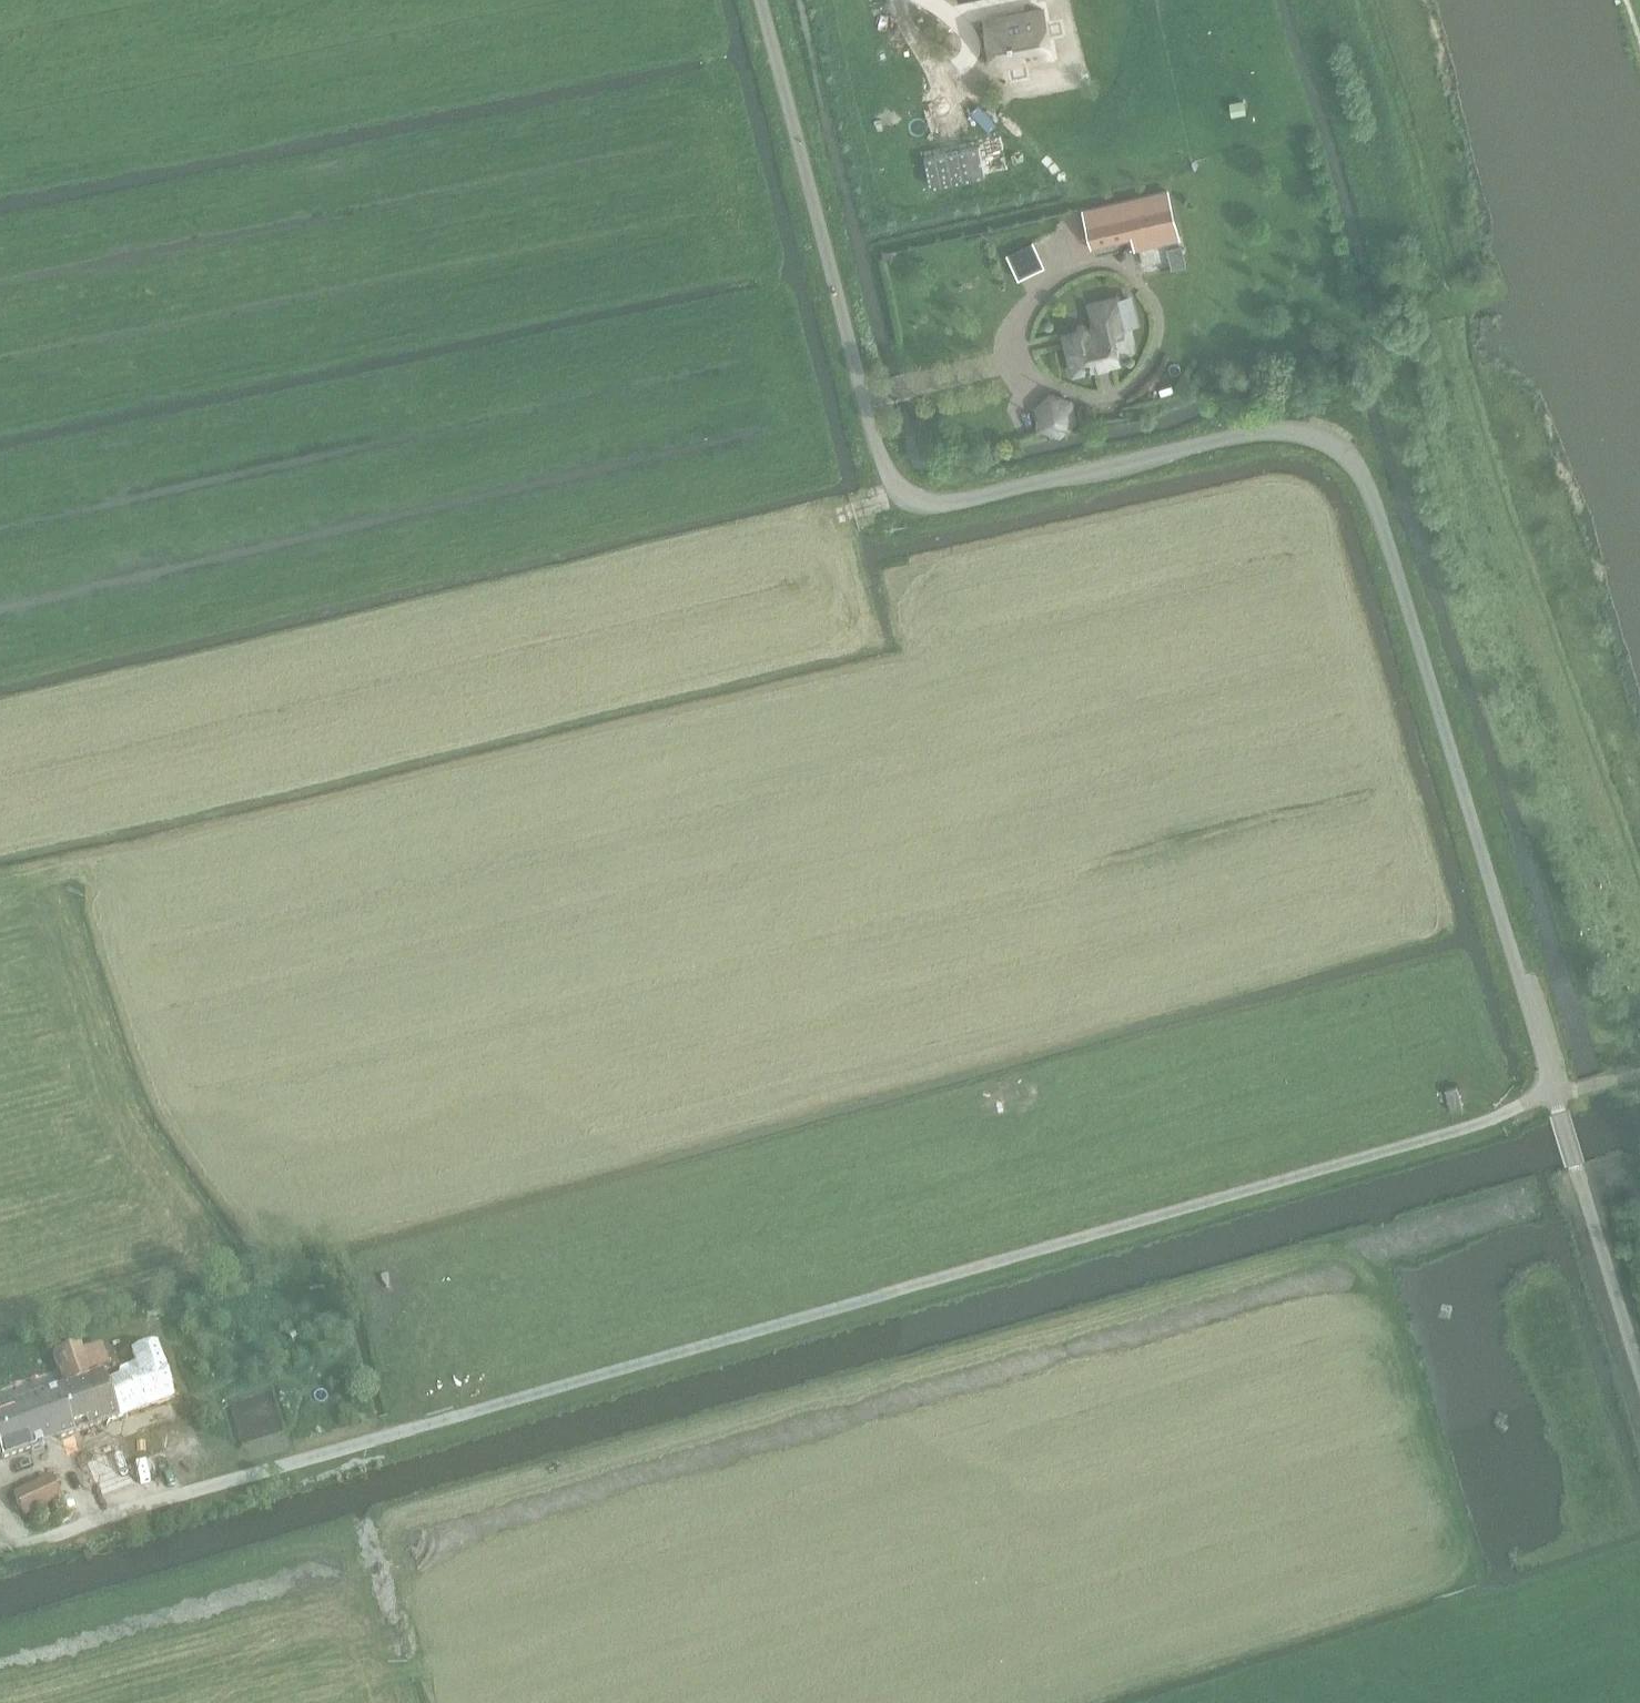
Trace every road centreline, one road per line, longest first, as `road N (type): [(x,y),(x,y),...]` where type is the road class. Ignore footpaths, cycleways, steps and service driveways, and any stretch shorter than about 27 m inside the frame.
road 1 (unclassified): [(1639,1376),(1365,475),(1334,446),(1274,434),(927,510),(895,482),(765,0)]

